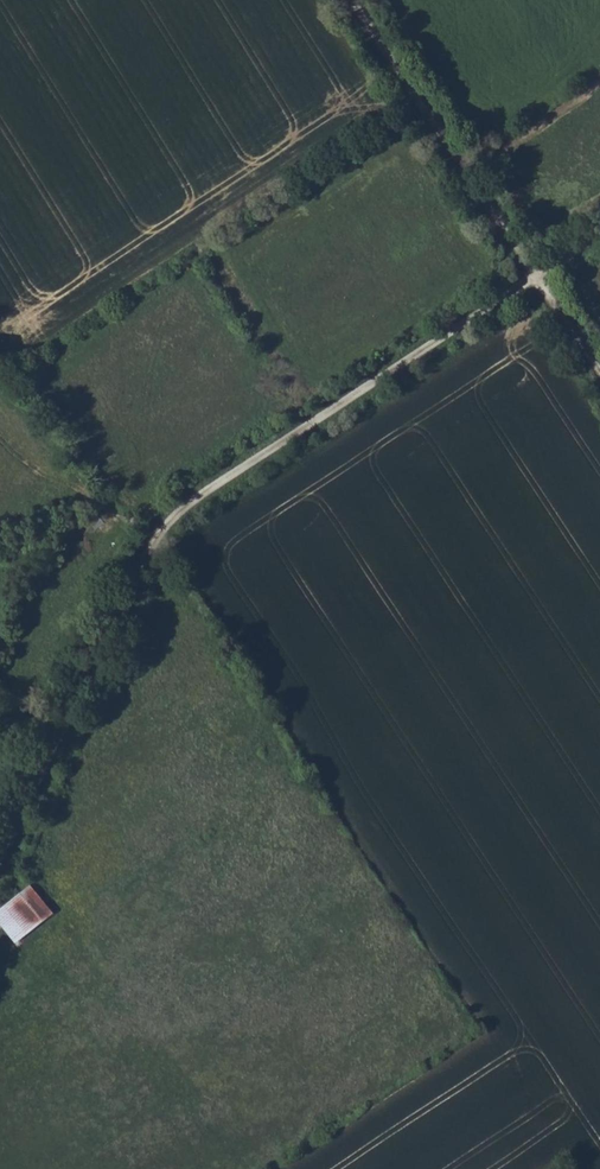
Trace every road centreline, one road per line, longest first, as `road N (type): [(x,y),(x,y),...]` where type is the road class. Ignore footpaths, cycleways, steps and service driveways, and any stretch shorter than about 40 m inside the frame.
road 1 (track): [(599,239),(166,521),(0,854)]
road 2 (track): [(599,378),(346,0)]

